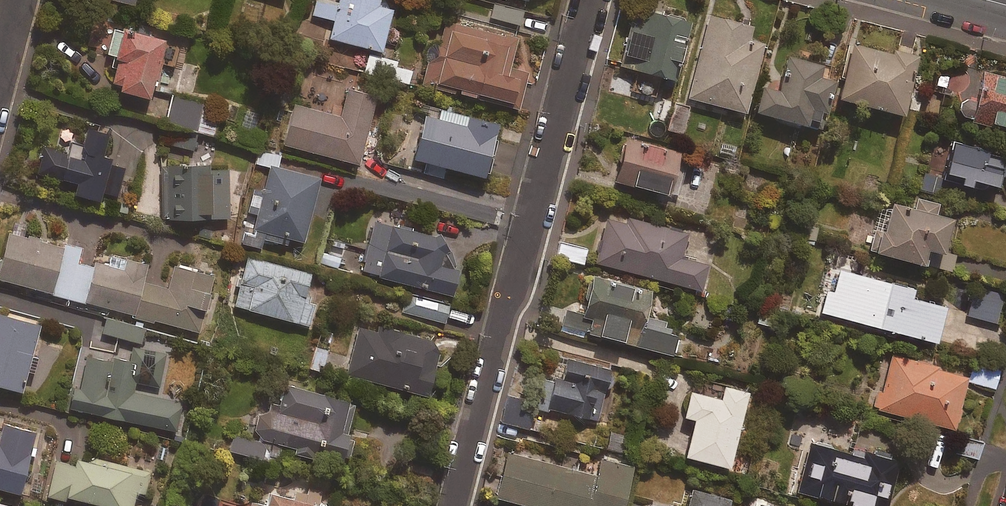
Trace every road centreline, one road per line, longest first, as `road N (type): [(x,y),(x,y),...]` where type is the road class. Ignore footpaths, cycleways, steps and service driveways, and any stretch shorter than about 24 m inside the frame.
road 1 (residential): [(587,0),(454,505)]

